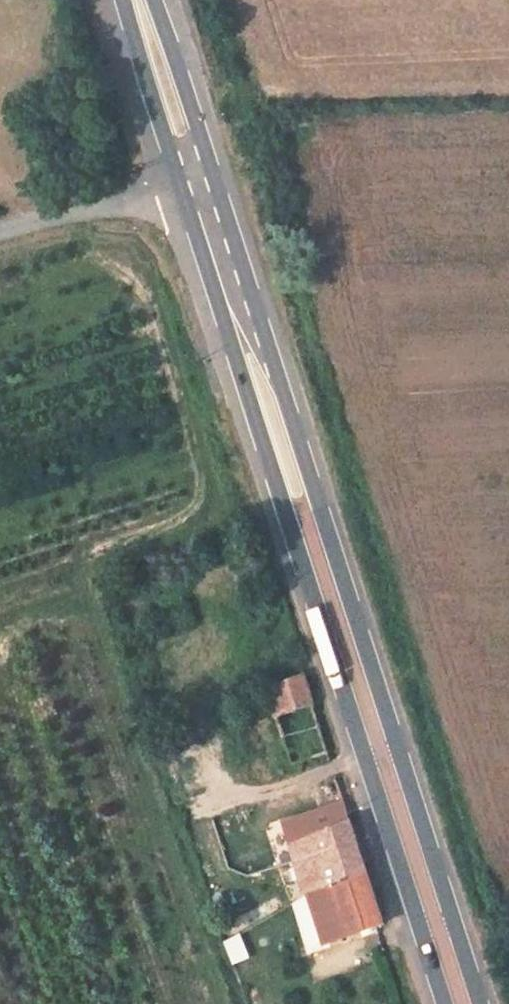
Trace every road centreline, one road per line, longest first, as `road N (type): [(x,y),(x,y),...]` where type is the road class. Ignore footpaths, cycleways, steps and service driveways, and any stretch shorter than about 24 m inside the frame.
road 1 (primary): [(458,1003),(196,189)]
road 2 (unclassified): [(0,232),(196,189)]
road 3 (primary): [(196,189),(136,0)]

